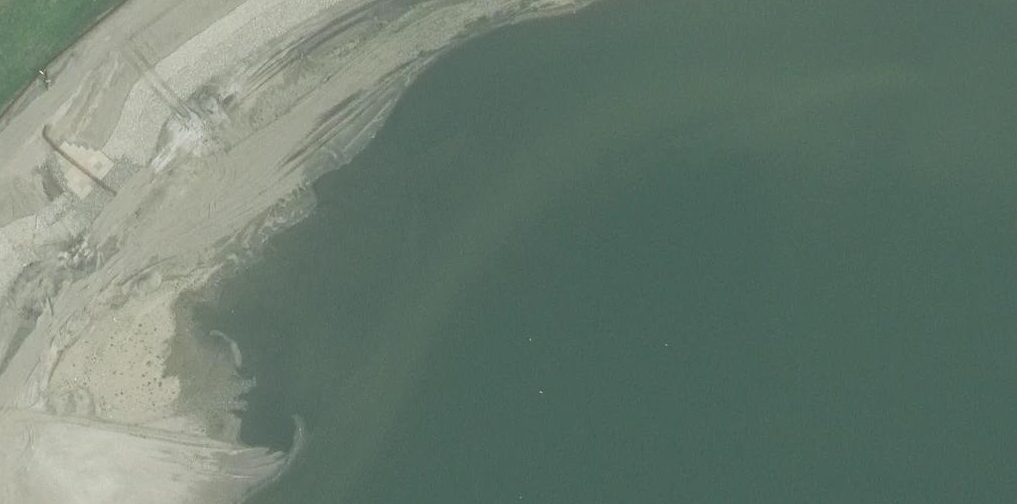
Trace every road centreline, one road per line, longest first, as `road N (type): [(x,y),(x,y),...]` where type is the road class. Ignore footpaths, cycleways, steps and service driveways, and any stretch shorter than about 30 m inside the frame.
road 1 (track): [(0,239),(41,181),(198,42),(275,0)]

